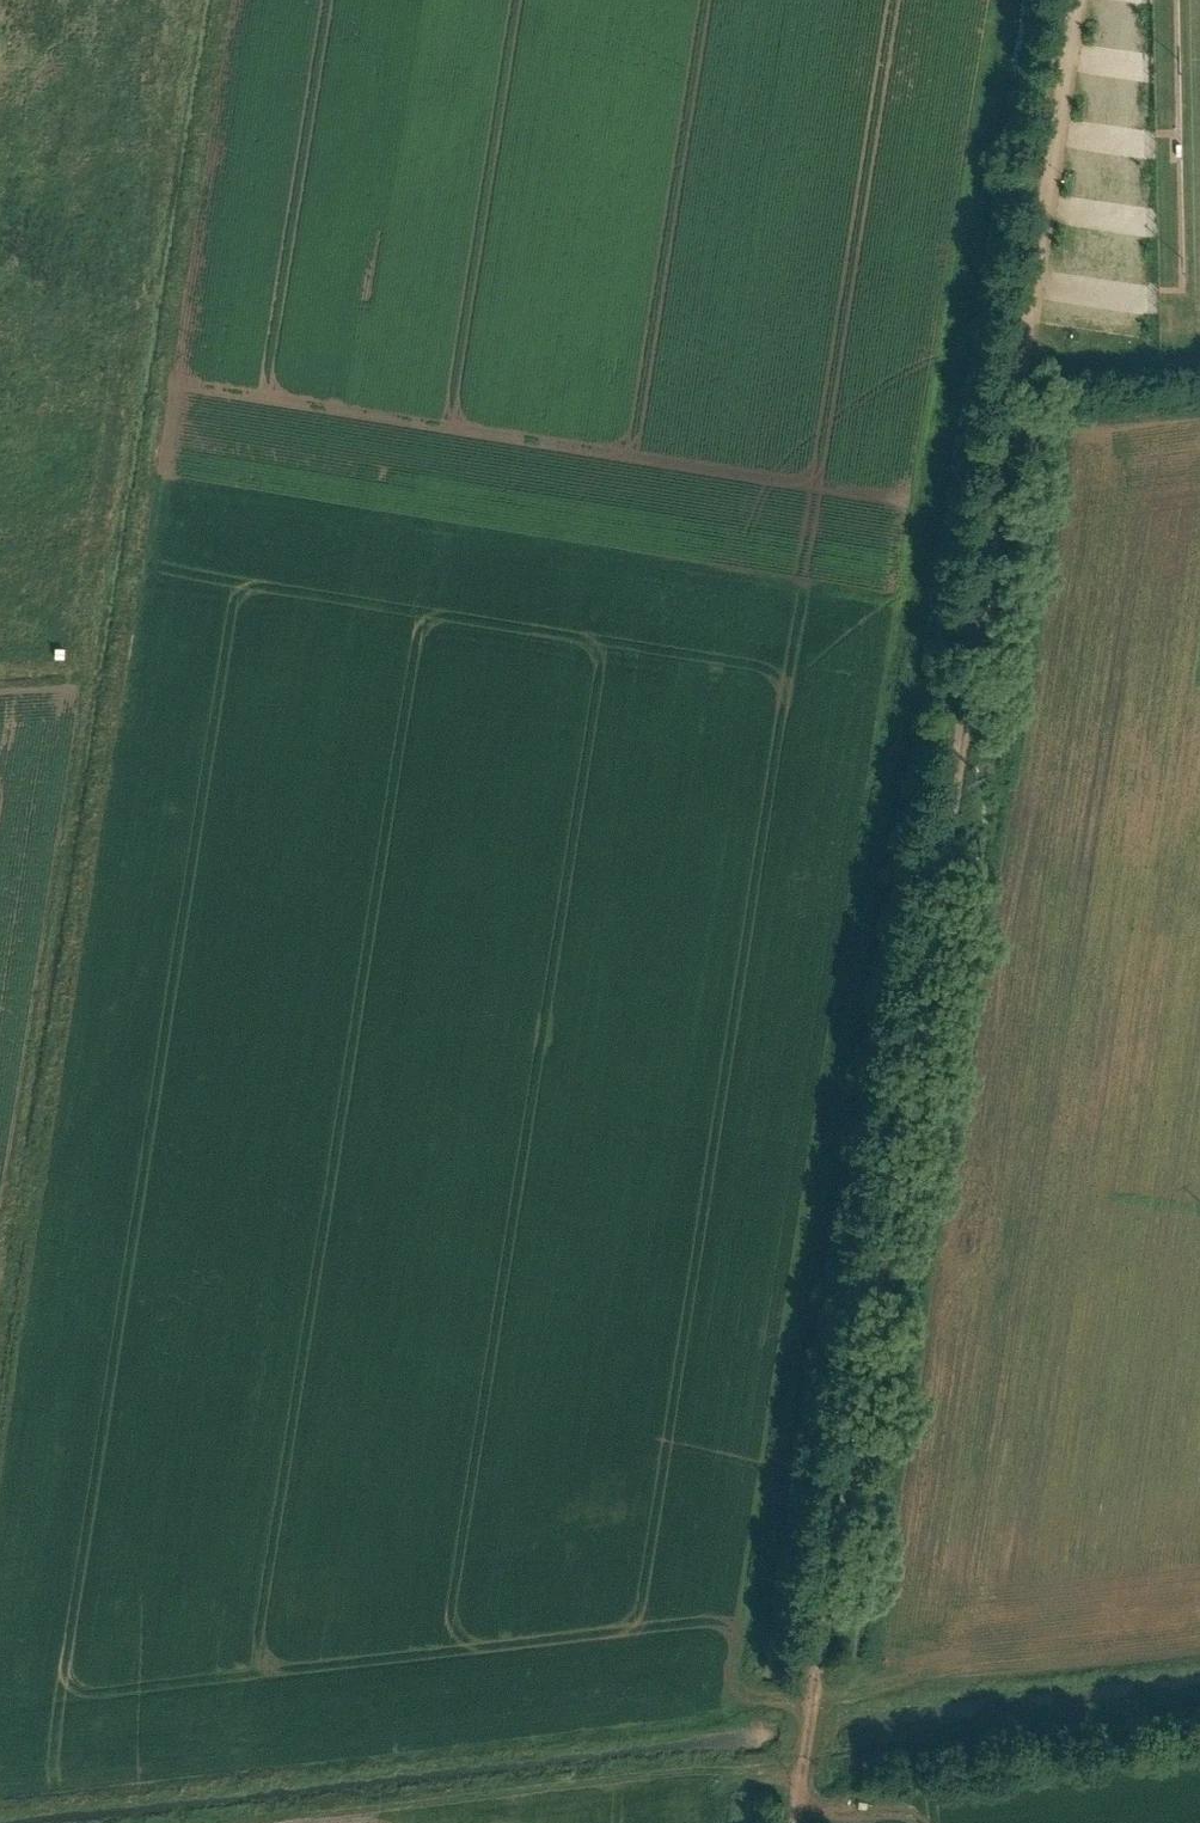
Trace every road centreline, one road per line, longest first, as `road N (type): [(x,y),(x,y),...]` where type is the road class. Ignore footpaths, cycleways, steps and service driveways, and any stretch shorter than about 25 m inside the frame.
road 1 (track): [(790,1822),(1029,325)]

